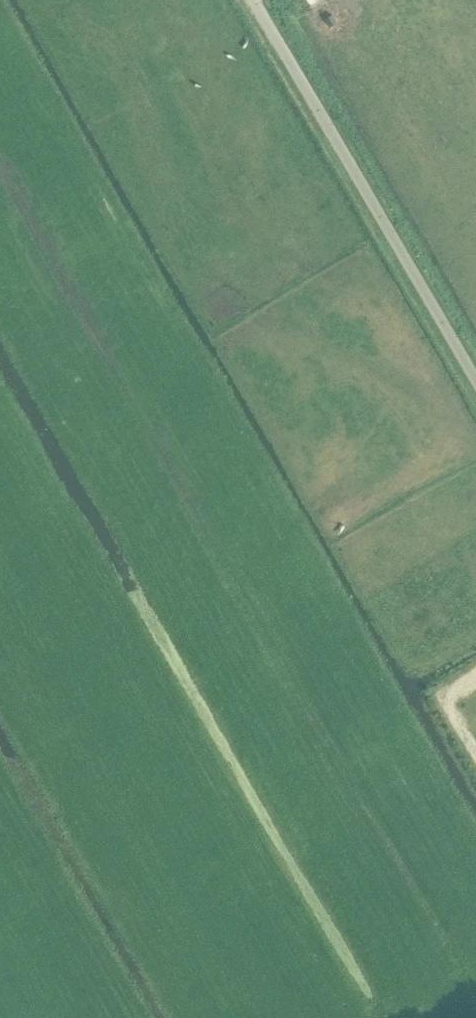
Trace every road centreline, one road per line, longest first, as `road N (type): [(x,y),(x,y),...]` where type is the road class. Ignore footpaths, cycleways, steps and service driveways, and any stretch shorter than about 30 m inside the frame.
road 1 (unclassified): [(257,0),(475,380)]

